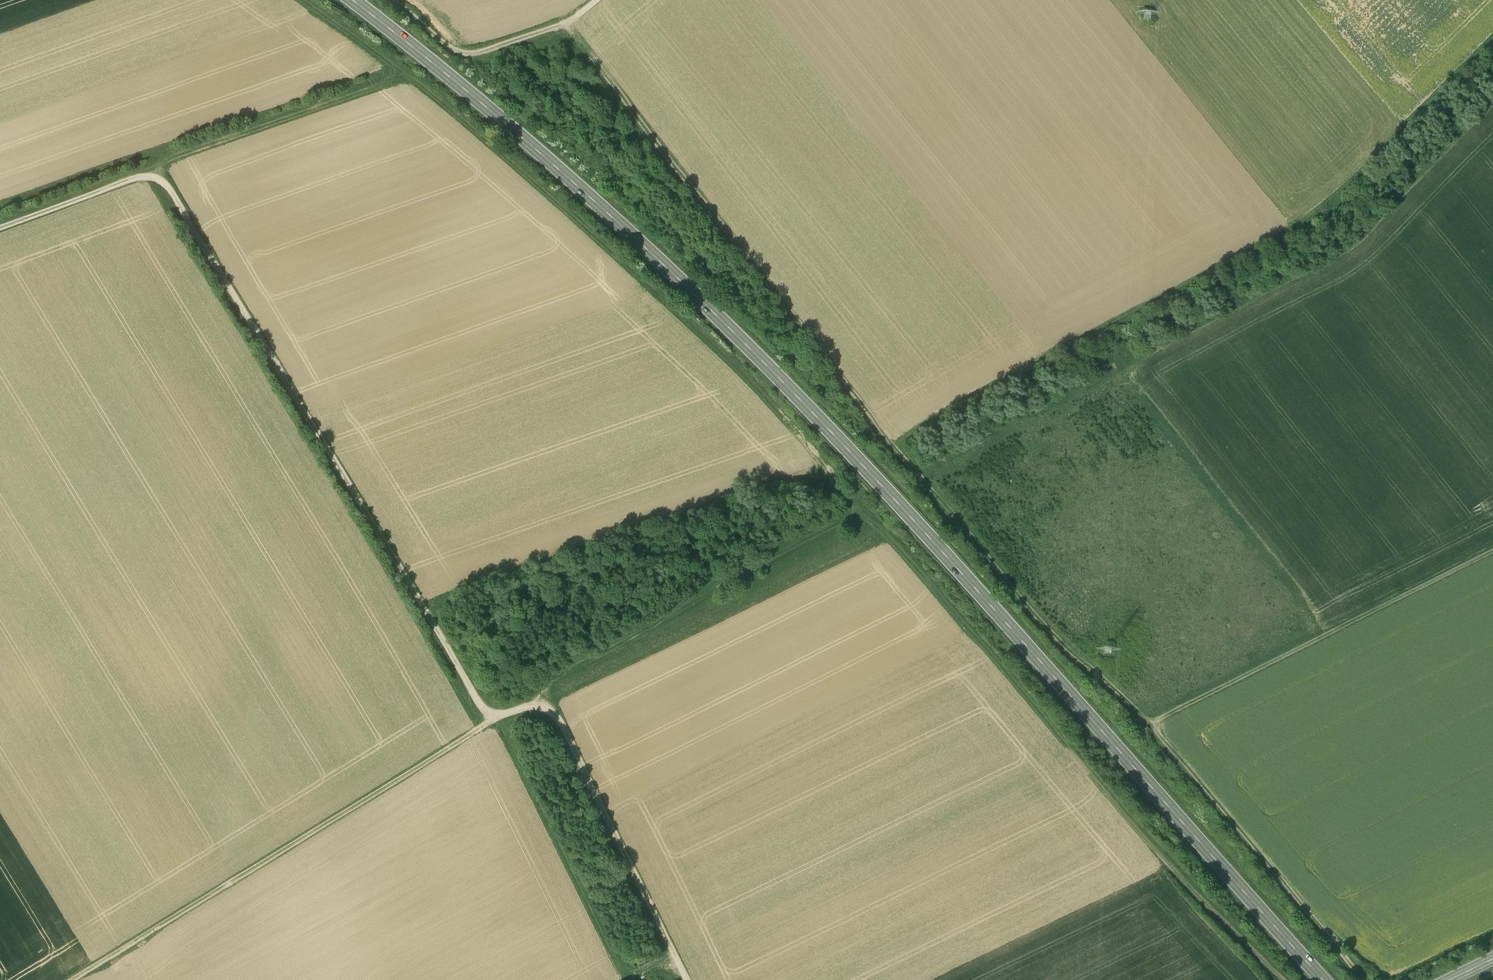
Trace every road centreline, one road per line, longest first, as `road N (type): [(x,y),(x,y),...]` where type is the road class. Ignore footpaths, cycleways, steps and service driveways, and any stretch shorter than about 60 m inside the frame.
road 1 (track): [(1281,979),(1155,855),(1014,682),(735,370),(404,77),(166,165),(155,178)]
road 2 (primary): [(1323,979),(774,373),(588,197),(351,0)]
road 3 (track): [(564,24),(1011,592),(1074,661),(1150,725),(1363,979)]
road 4 (track): [(0,229),(144,177),(162,182),(491,719),(622,979)]
road 5 (track): [(890,442),(1303,223),(1391,146),(1492,39)]
road 6 (track): [(1492,101),(1416,173),(1355,245),(1005,426)]
road 7 (track): [(536,703),(467,725),(63,979)]
road 8 (track): [(911,466),(548,679),(536,703)]
road 9 (track): [(1492,552),(1150,725)]
road 10 (track): [(692,979),(562,724),(536,703)]
road 11 (track): [(392,0),(467,55),(564,24)]
road 12 (track): [(404,77),(298,0)]

